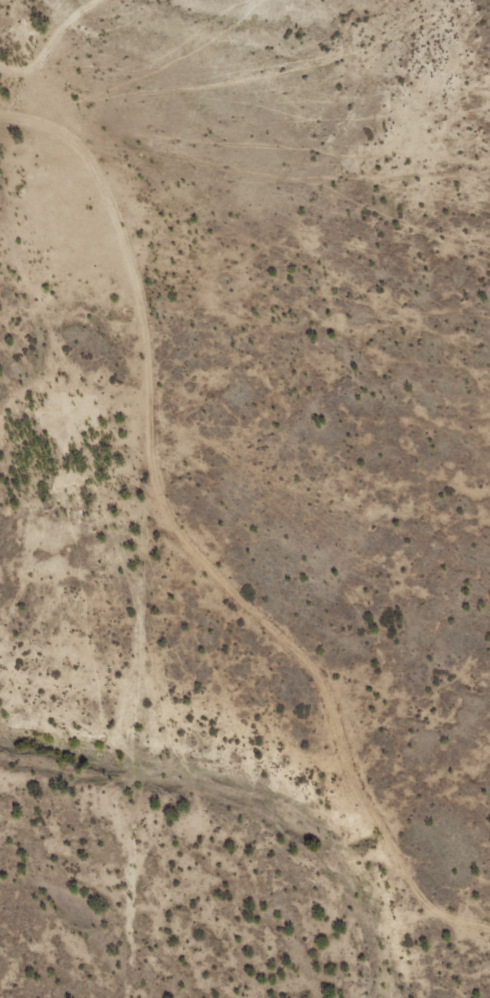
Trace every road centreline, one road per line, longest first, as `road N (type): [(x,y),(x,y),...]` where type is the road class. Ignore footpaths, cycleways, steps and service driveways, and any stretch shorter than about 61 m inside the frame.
road 1 (track): [(153,997),(189,281),(296,0)]
road 2 (track): [(178,554),(348,715),(448,909),(489,930)]
road 3 (track): [(133,0),(17,79),(1,108),(8,140),(108,206),(189,281)]

